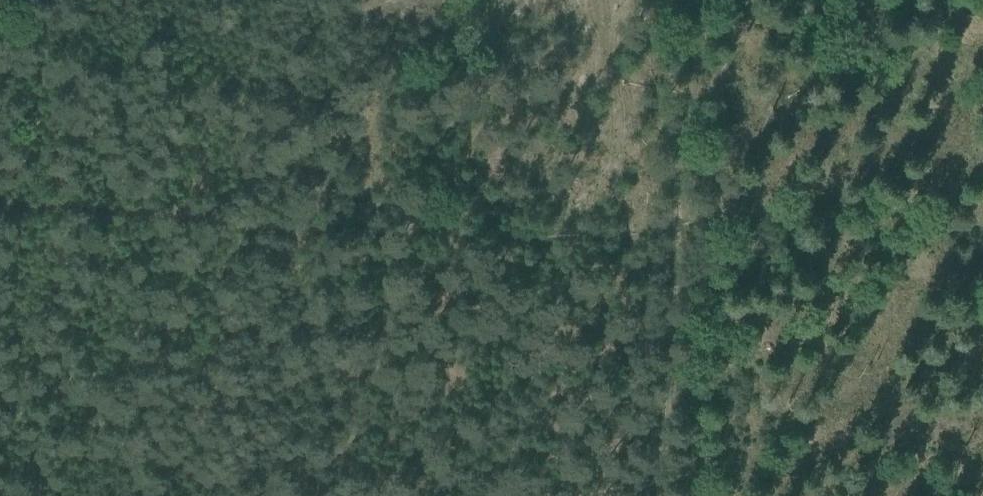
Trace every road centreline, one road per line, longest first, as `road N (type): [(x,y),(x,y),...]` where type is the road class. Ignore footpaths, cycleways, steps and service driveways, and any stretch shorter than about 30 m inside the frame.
road 1 (track): [(982,235),(719,222),(679,236),(377,229),(0,201)]
road 2 (track): [(661,495),(702,0)]

